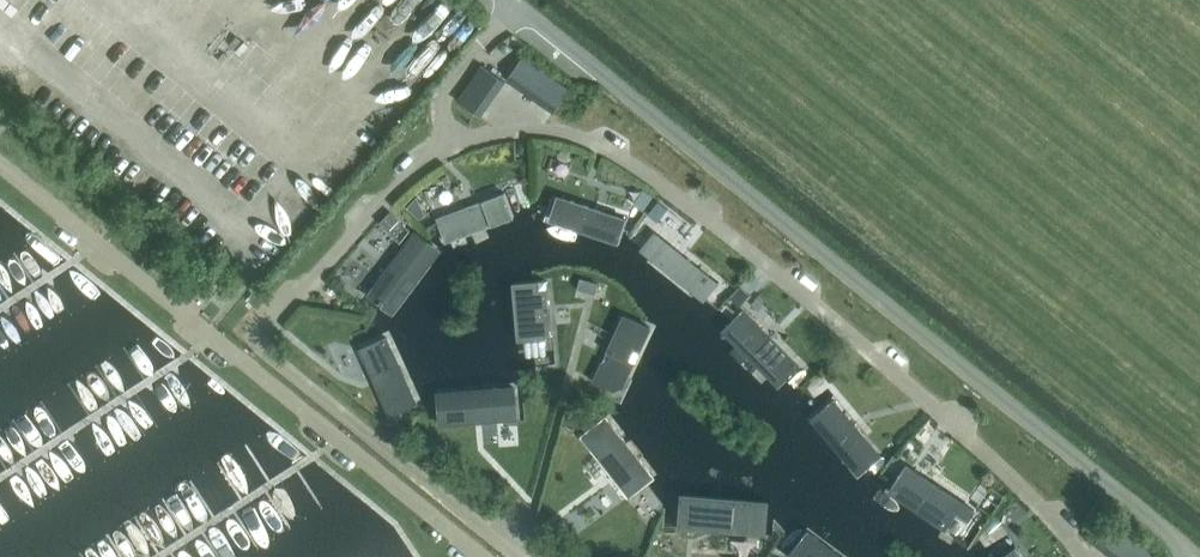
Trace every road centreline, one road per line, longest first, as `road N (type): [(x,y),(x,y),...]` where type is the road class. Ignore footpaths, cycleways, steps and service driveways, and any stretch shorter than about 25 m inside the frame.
road 1 (unclassified): [(516,5),(1186,556)]
road 2 (residential): [(1081,556),(999,464),(852,335),(646,174),(563,132),(484,135),(453,148)]
road 3 (residential): [(453,148),(395,191),(261,344),(516,556)]
road 4 (residential): [(516,5),(445,93),(453,148)]

